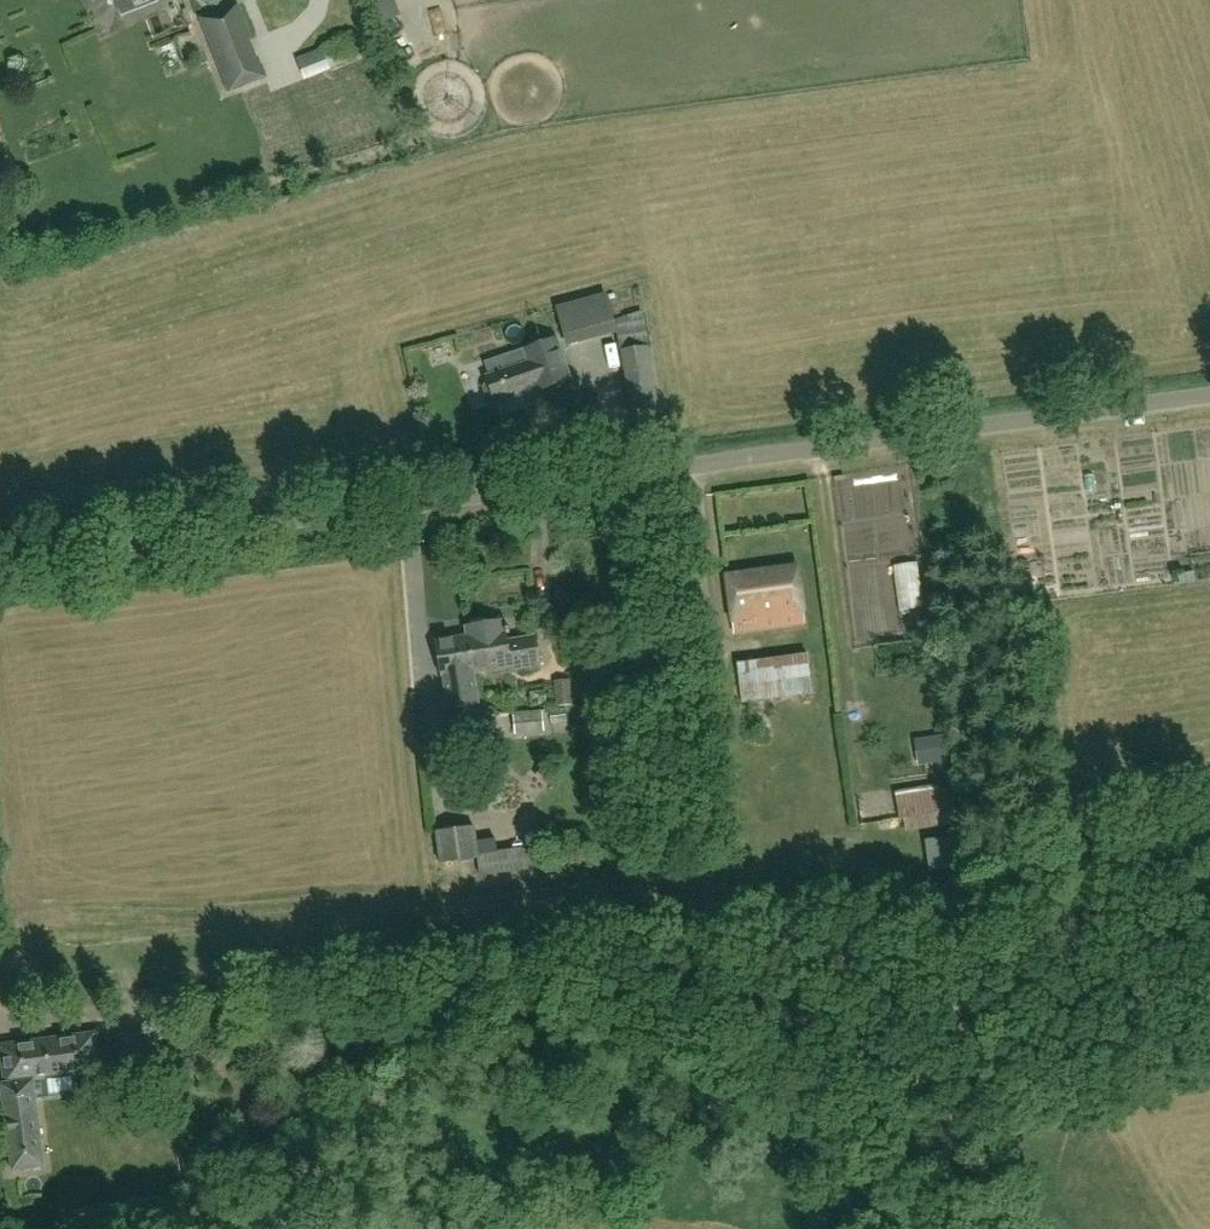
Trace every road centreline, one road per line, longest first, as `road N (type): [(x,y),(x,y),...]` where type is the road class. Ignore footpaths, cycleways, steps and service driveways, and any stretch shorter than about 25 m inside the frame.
road 1 (unclassified): [(1209,396),(0,561)]
road 2 (track): [(816,449),(863,828)]

